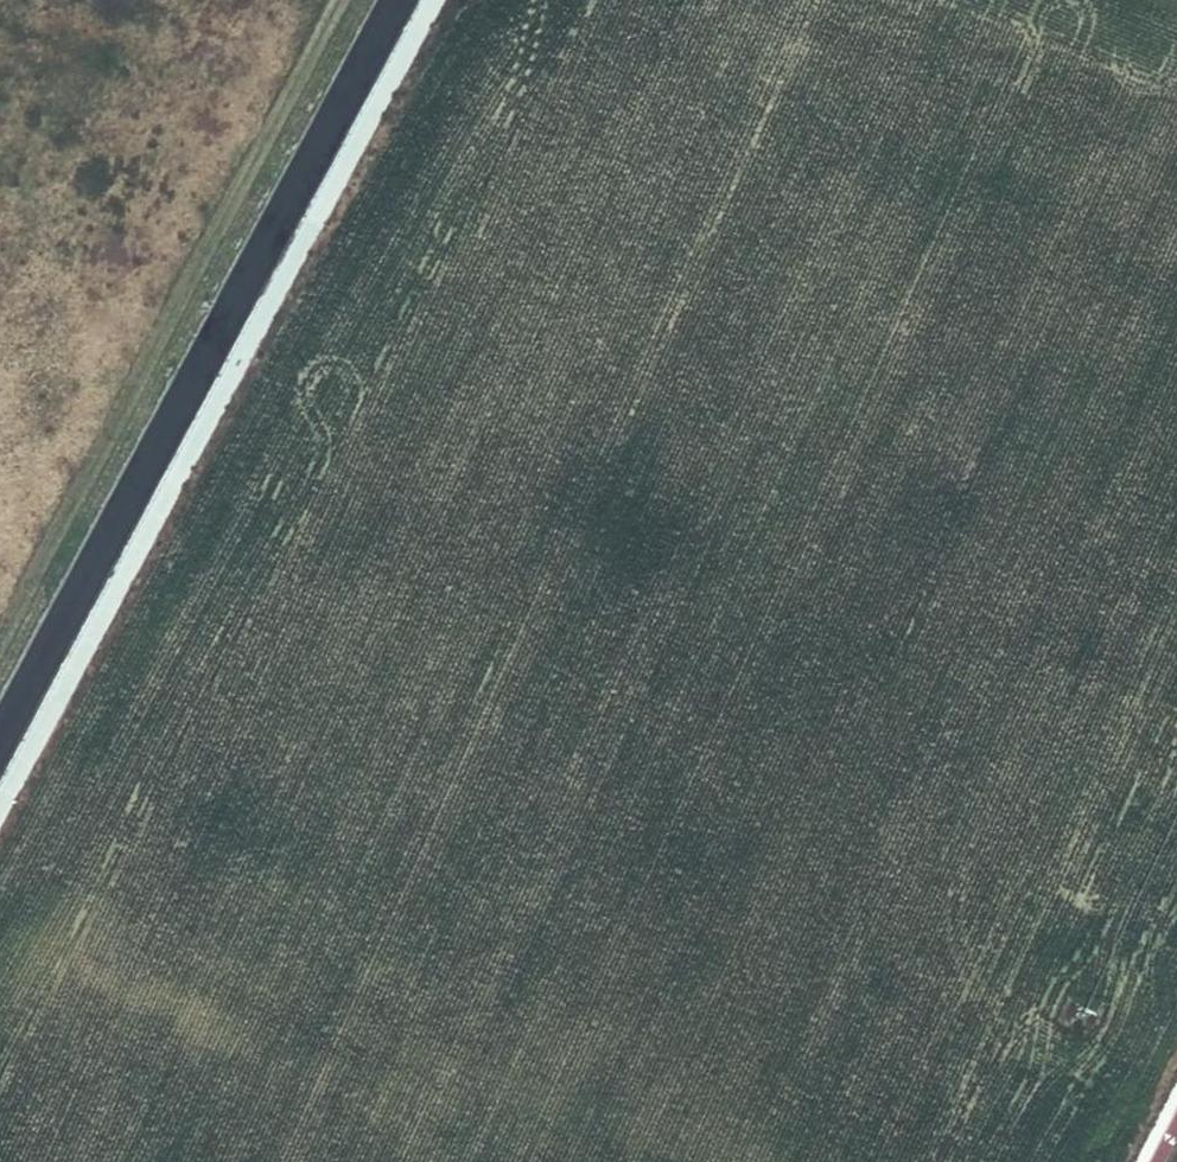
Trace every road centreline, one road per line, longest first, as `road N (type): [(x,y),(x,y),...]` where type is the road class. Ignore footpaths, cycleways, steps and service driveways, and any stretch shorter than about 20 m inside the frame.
road 1 (track): [(0,647),(343,0)]

